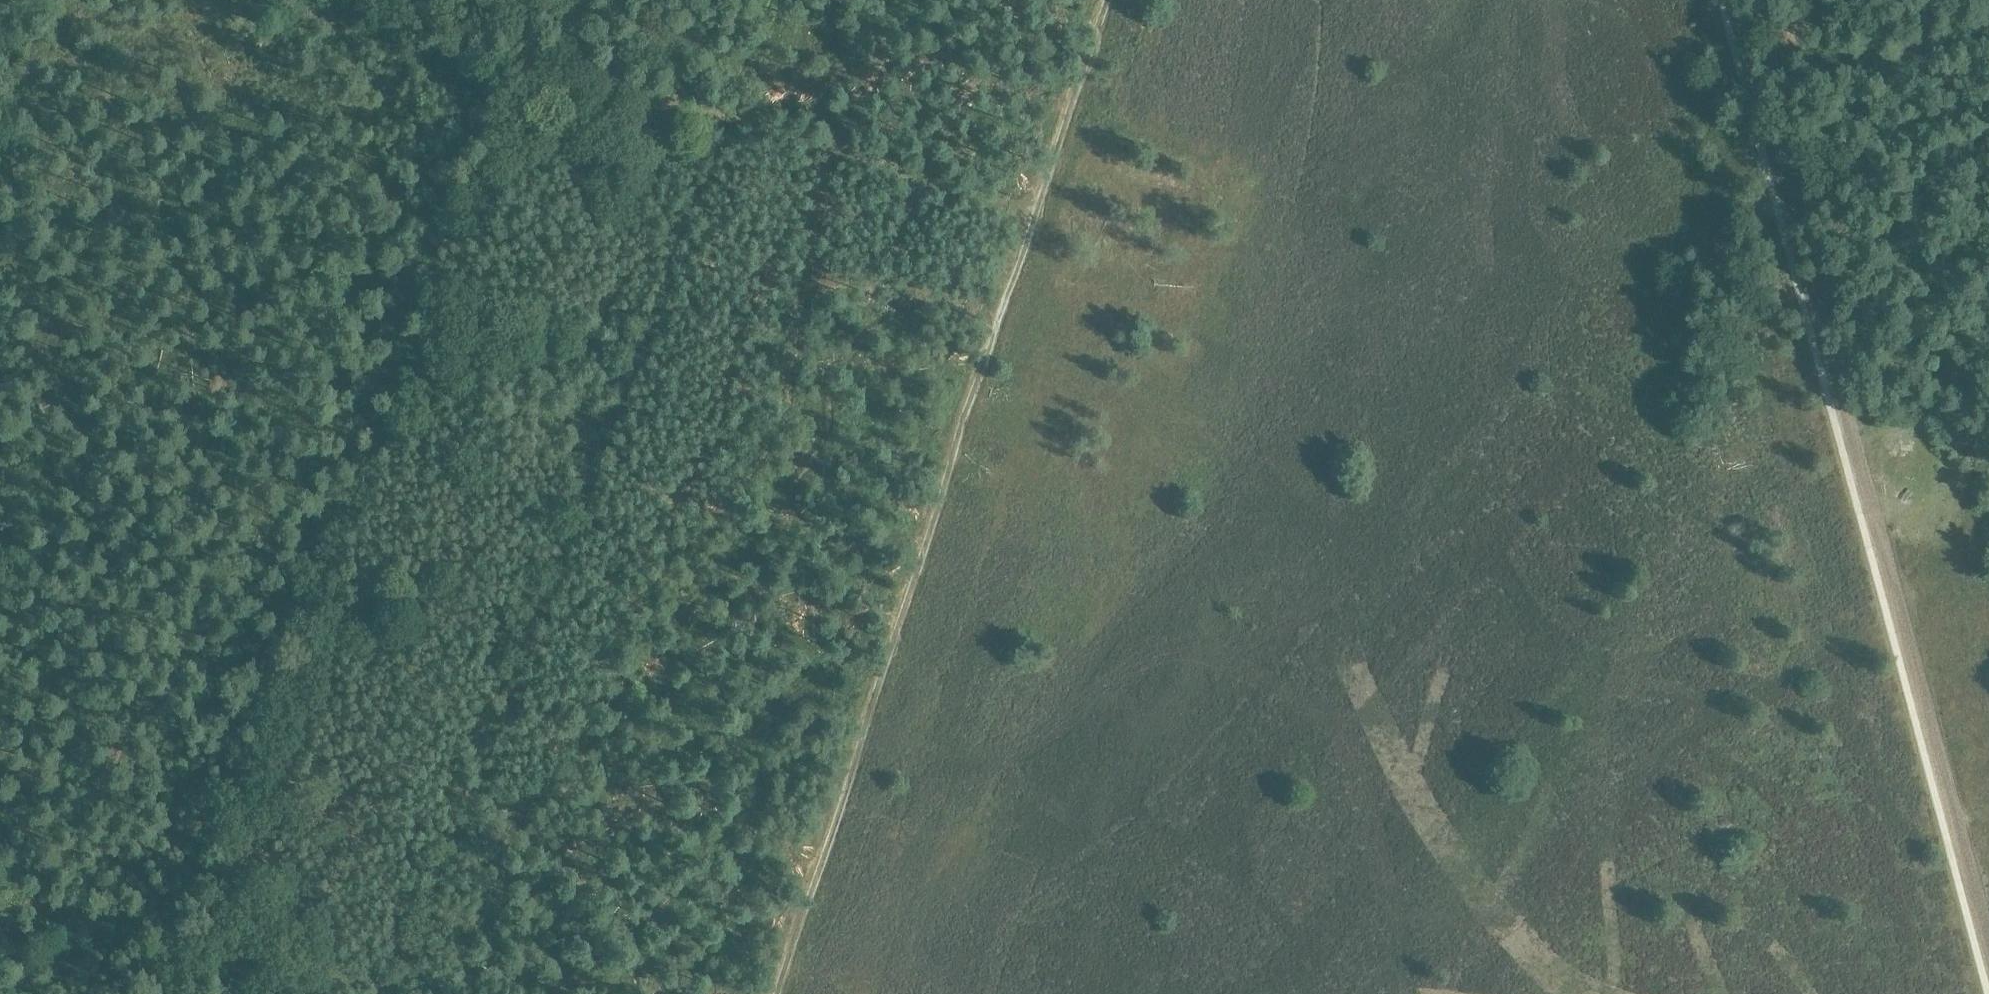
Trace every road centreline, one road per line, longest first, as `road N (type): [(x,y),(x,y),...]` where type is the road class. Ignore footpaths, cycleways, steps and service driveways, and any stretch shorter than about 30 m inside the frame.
road 1 (track): [(1108,0),(775,993)]
road 2 (track): [(1988,936),(1733,0)]

